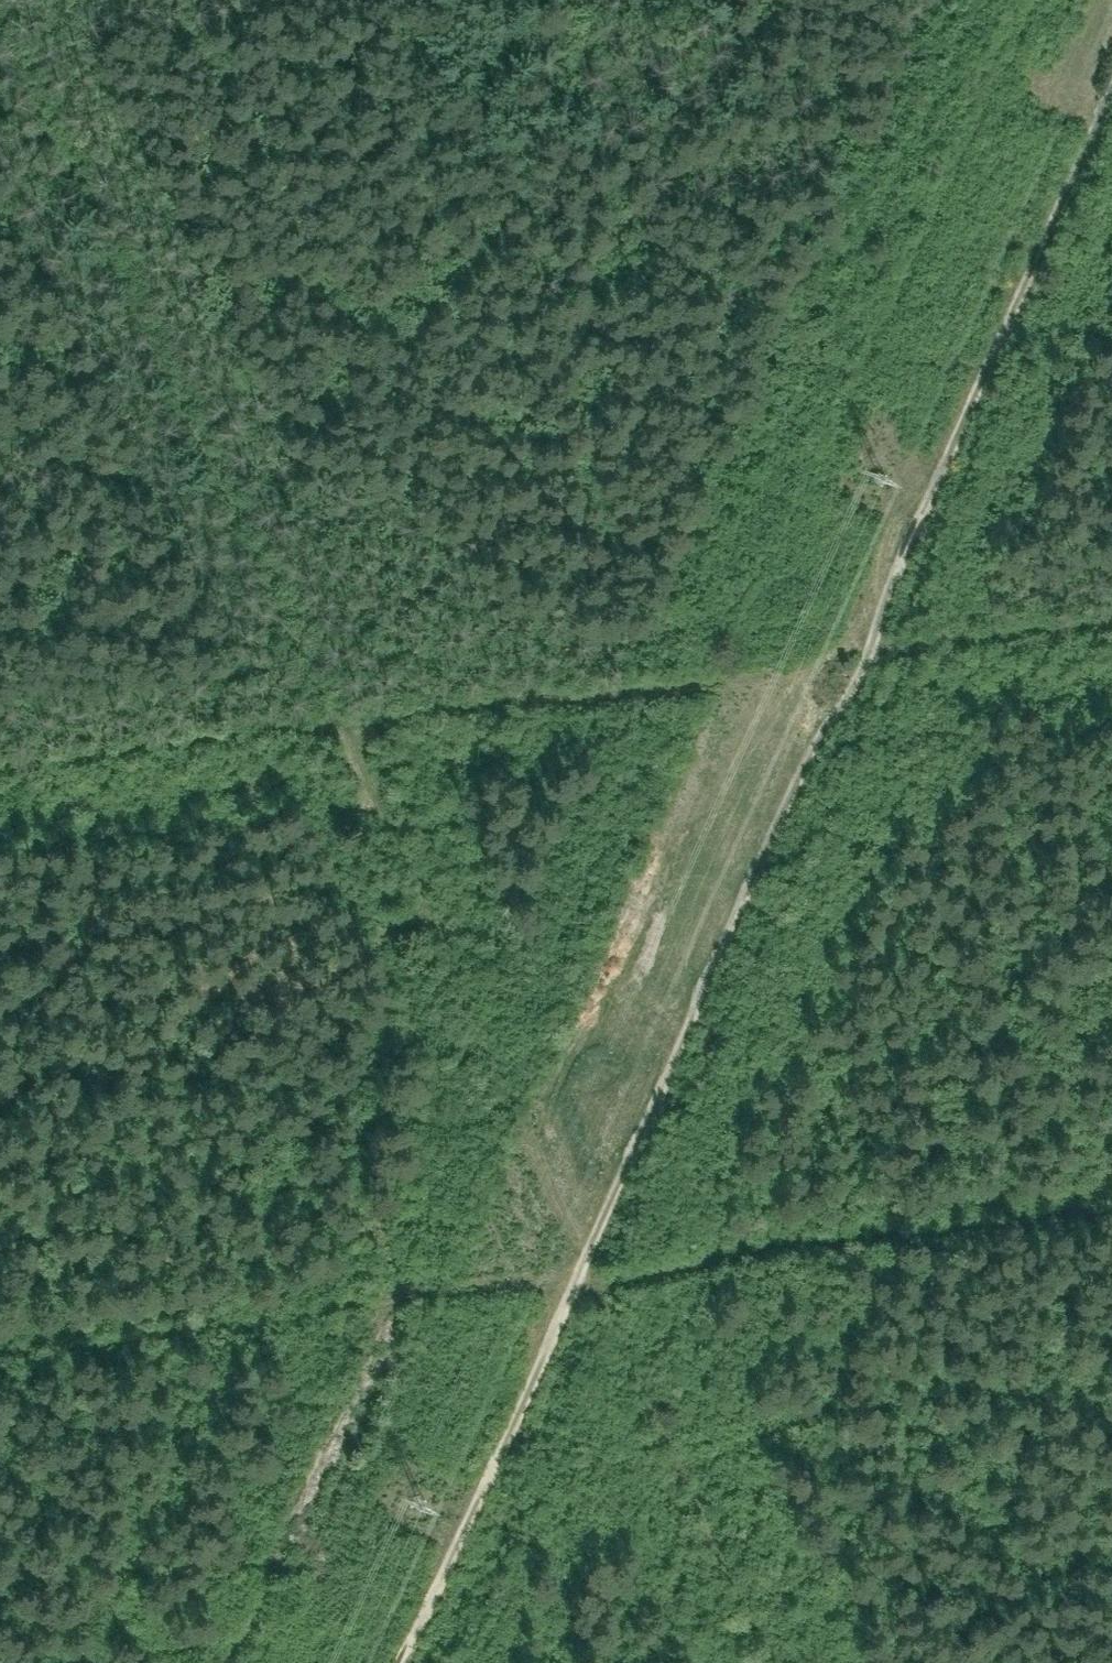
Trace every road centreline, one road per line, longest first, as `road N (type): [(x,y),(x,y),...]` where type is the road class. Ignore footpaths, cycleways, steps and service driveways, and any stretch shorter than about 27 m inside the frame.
road 1 (track): [(1111,80),(400,1662)]

